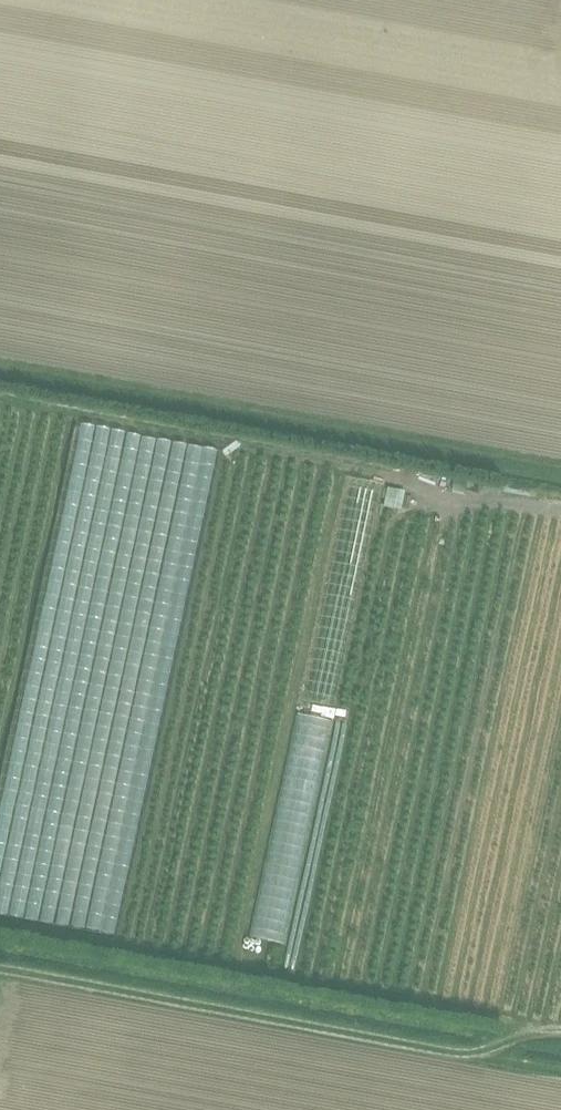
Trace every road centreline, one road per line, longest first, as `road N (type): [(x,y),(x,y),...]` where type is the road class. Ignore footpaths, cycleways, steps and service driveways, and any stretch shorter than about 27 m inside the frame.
road 1 (track): [(0,969),(466,1054),(560,1032)]

